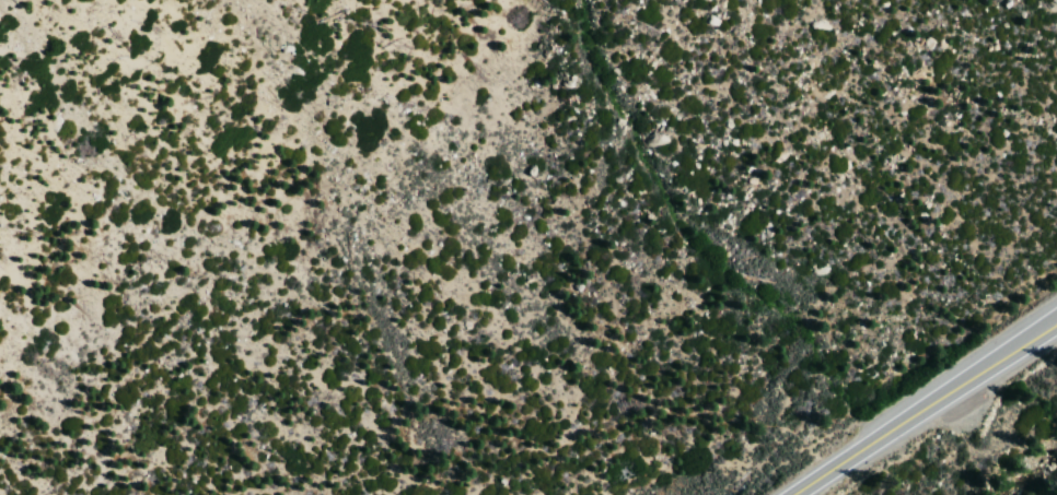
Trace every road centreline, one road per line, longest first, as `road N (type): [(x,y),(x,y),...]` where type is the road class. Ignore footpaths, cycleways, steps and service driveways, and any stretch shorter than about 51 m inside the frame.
road 1 (primary): [(793,494),(1056,323)]

